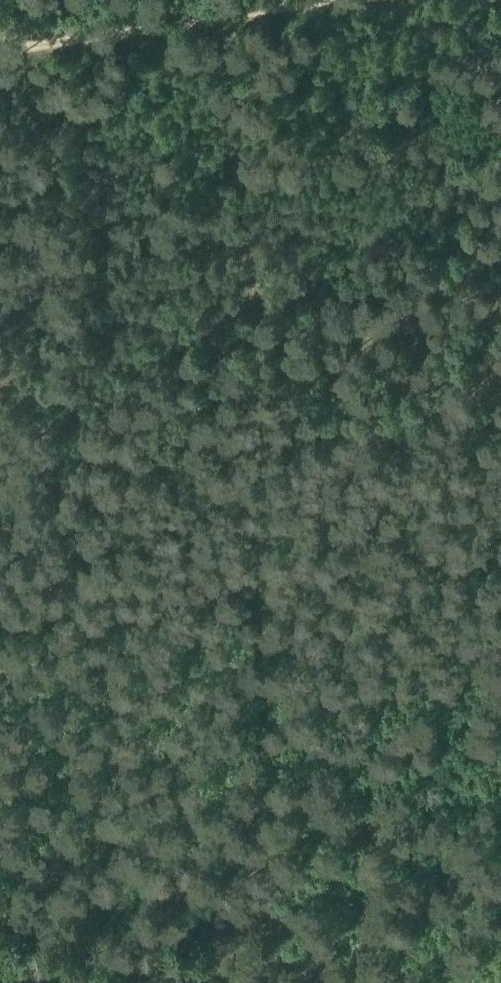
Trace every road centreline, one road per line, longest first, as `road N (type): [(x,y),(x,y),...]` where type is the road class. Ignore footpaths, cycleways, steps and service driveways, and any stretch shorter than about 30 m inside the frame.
road 1 (track): [(302,0),(0,47)]

